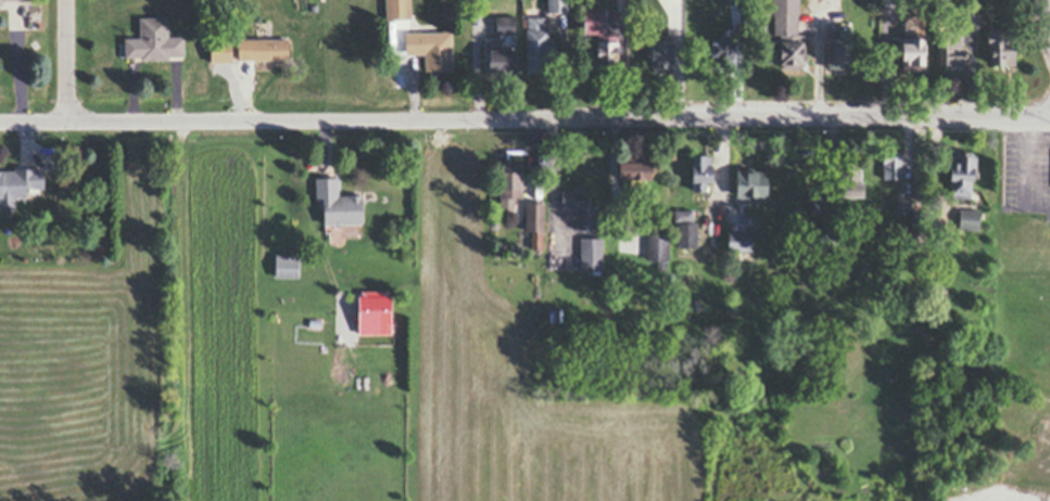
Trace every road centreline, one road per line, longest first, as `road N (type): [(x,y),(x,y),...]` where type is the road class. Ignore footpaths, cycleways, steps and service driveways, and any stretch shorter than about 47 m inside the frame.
road 1 (residential): [(0,122),(1049,116)]
road 2 (residential): [(69,121),(69,0)]

